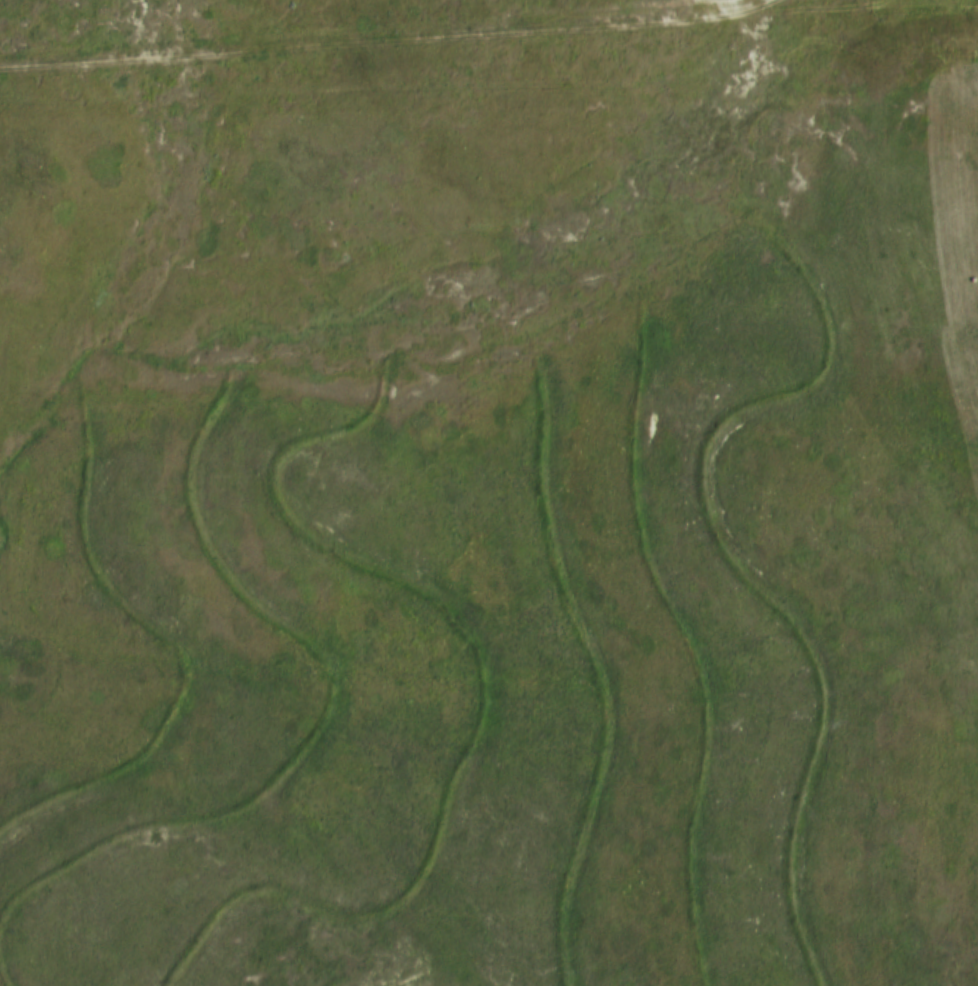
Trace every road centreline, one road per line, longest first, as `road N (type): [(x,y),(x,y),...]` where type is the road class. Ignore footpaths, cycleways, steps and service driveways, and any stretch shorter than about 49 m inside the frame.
road 1 (track): [(763,0),(694,16),(0,66)]

